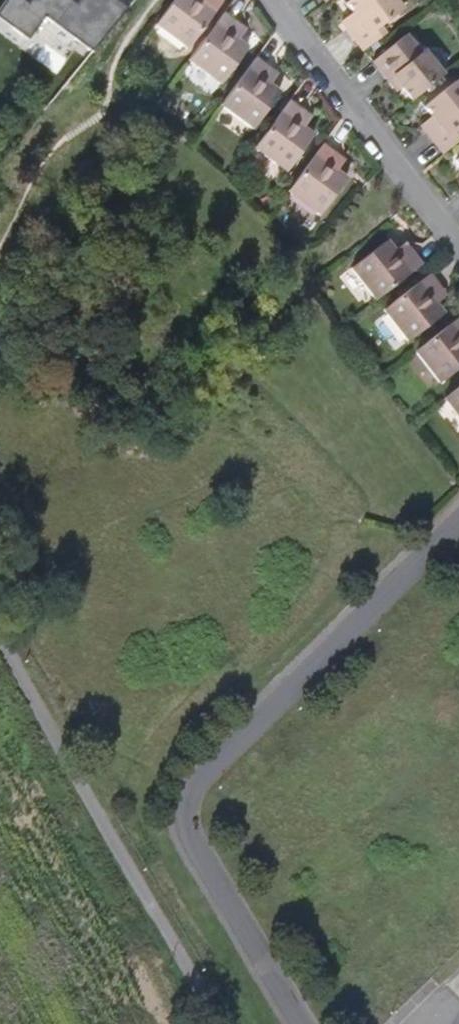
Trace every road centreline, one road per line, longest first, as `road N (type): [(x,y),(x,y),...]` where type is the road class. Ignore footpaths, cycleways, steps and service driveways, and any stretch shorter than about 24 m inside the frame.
road 1 (residential): [(297,1023),(180,810),(186,793),(458,516)]
road 2 (residential): [(277,0),(458,239)]

